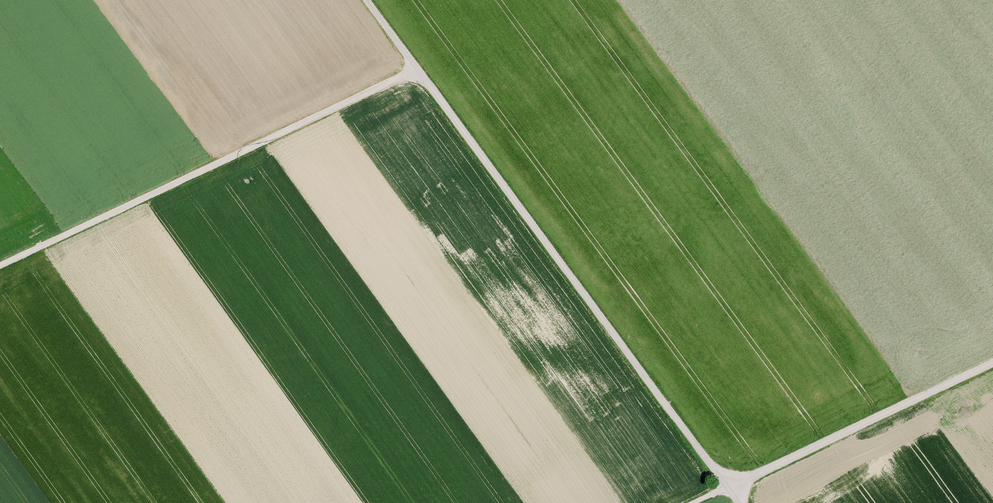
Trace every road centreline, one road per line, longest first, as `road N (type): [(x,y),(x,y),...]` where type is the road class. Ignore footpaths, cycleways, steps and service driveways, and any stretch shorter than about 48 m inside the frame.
road 1 (track): [(755,502),(368,0)]
road 2 (track): [(419,70),(0,268)]
road 3 (track): [(705,502),(992,368)]

